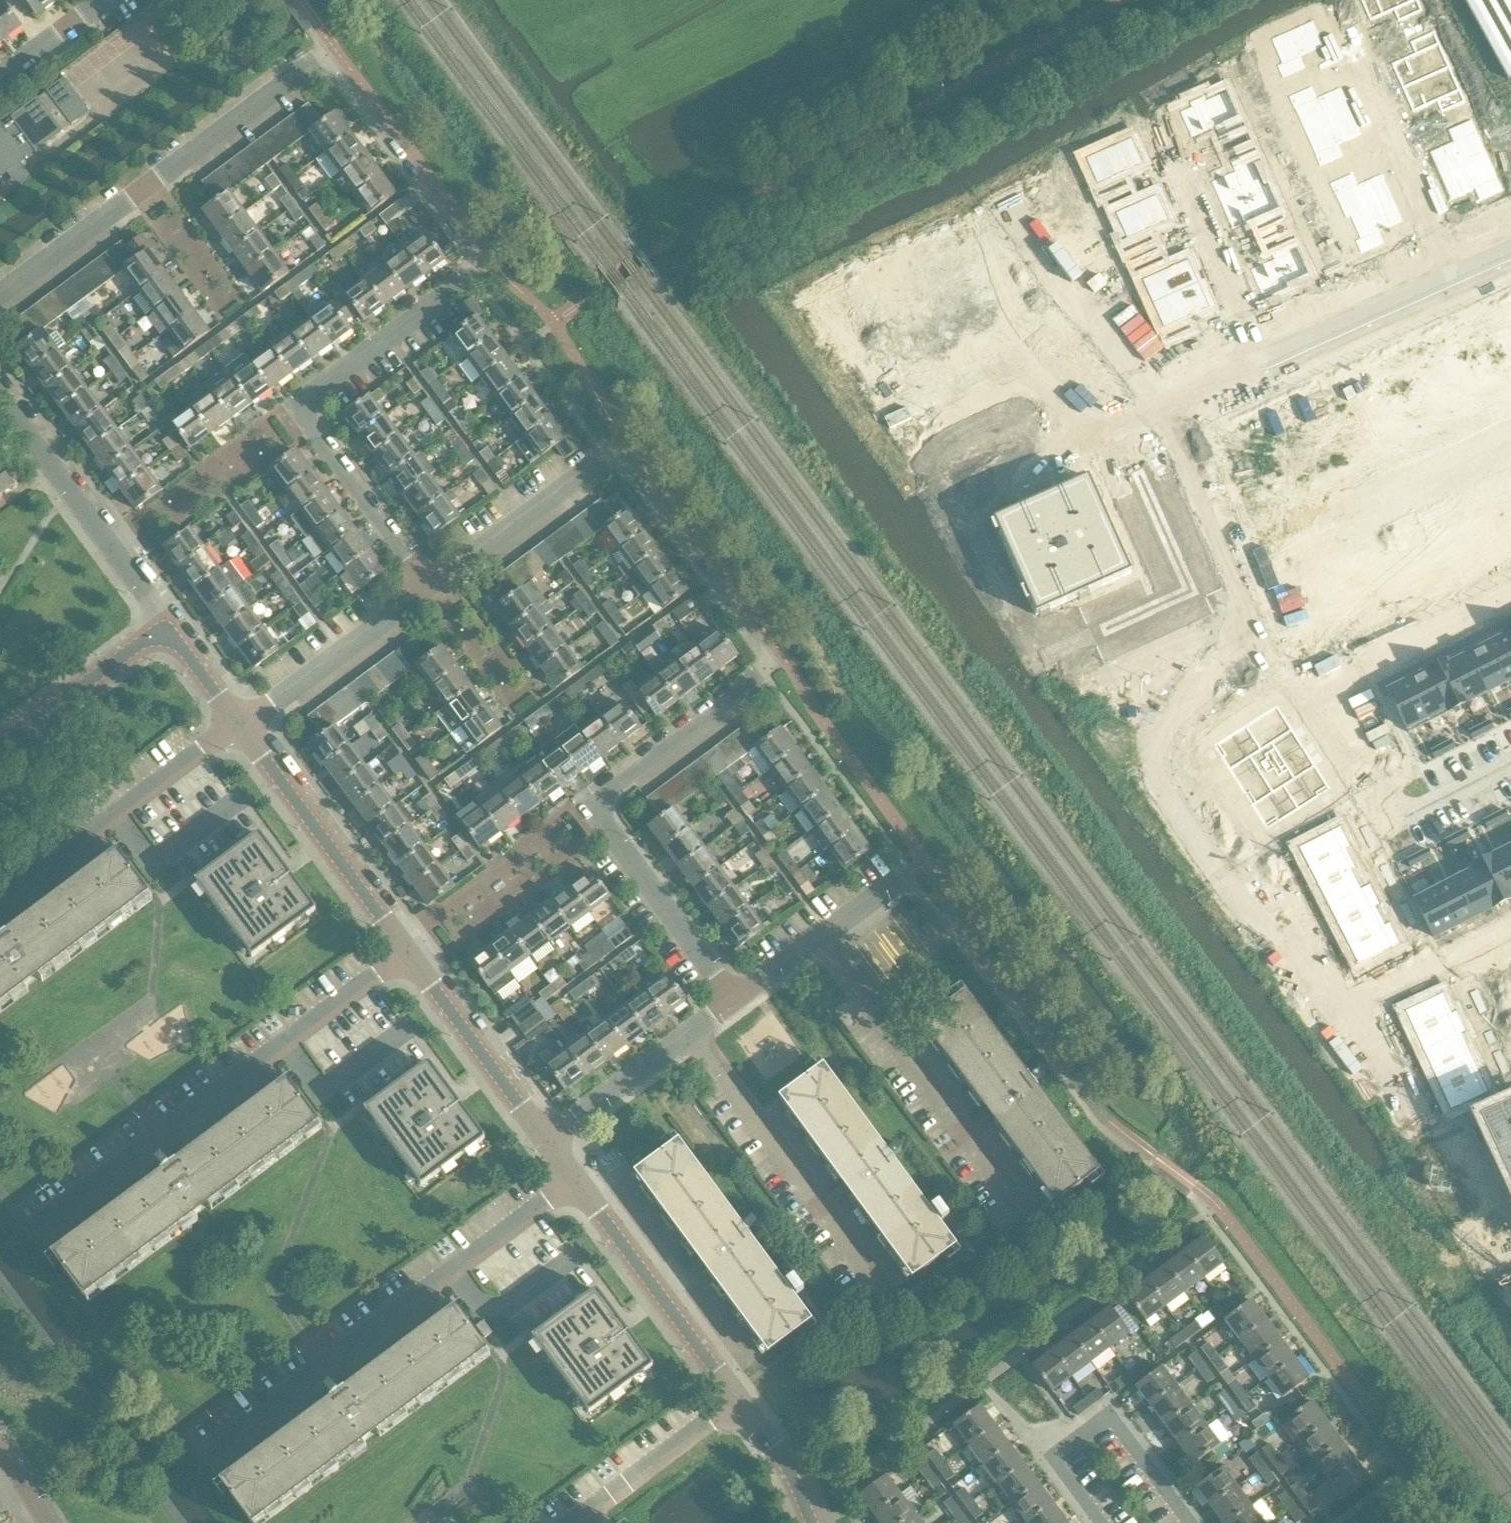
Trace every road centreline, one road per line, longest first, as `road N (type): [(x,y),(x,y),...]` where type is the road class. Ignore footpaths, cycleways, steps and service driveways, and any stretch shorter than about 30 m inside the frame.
road 1 (residential): [(0,294),(337,50),(495,260),(299,404),(434,587)]
road 2 (residential): [(789,655),(595,804),(732,995)]
road 3 (residential): [(37,1220),(412,948)]
road 4 (residential): [(208,1450),(576,1181)]
road 5 (residential): [(1034,1219),(816,933)]
road 6 (residential): [(892,1293),(691,1031)]
road 7 (residential): [(0,900),(246,726)]
road 8 (residential): [(1194,1522),(1104,1411),(1054,1448),(1104,1522)]
road 9 (residential): [(170,626),(0,386)]
road 10 (residential): [(1323,20),(1447,279)]
road 11 (tertiary): [(412,948),(246,726)]
road 12 (tertiary): [(738,1401),(576,1181)]
road 13 (residential): [(1256,359),(1100,426),(1009,381)]
road 14 (residential): [(789,655),(626,443)]
road 15 (residential): [(1152,121),(1256,359)]
road 16 (residential): [(434,587),(626,443)]
road 17 (residential): [(246,726),(434,587)]
road 18 (tertiary): [(545,1138),(412,948)]
road 19 (tertiary): [(0,757),(170,626)]
road 20 (residential): [(1447,279),(1256,359)]
road 21 (residential): [(576,1522),(738,1401)]
road 22 (residential): [(545,1138),(691,1031)]
road 23 (tertiary): [(814,1522),(787,1466),(738,1401)]
road 24 (residential): [(0,77),(106,0)]
road 25 (tertiary): [(246,726),(170,626)]

